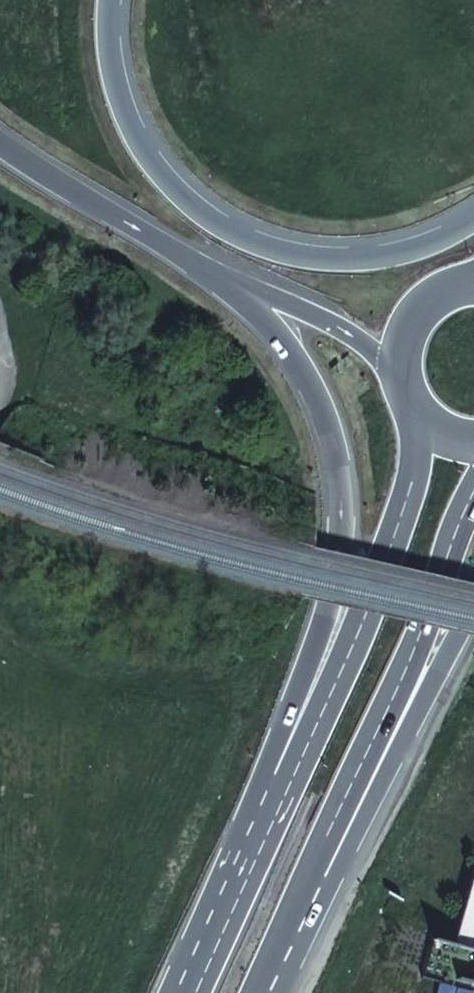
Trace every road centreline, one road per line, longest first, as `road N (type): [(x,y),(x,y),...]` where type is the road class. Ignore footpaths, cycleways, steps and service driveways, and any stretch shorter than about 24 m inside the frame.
road 1 (motorway): [(228,284),(294,357),(339,445),(346,545),(279,745),(269,824)]
road 2 (primary): [(260,992),(448,582),(473,502)]
road 3 (motorway): [(473,219),(392,250),(300,253),(226,228),(171,184),(133,126),(112,64),(110,0)]
road 4 (primary): [(421,424),(416,485),(269,824)]
road 5 (motorway): [(270,992),(309,935),(473,622)]
road 6 (motorway): [(0,147),(228,284)]
road 7 (motorway): [(228,284),(344,326),(398,378)]
road 8 (primary): [(269,824),(193,992)]
road 9 (primary): [(473,282),(443,290),(419,308),(406,327),(398,378)]

